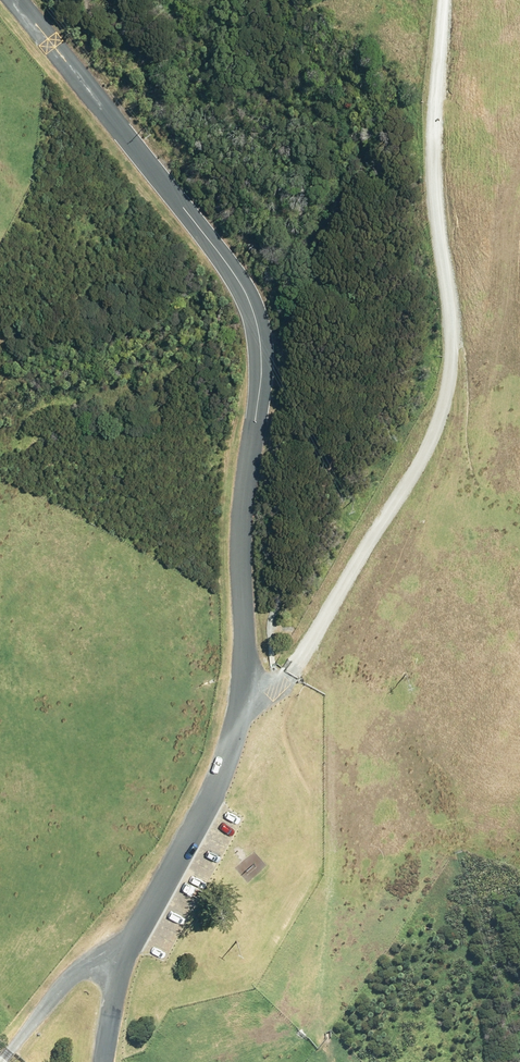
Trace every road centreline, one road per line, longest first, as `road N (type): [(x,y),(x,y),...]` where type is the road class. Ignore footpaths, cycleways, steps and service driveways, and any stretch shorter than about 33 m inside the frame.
road 1 (unclassified): [(105,1061),(125,959),(208,804),(241,713),(247,656),(242,530),(261,355),(249,300),(229,267),(12,0)]
road 2 (track): [(448,0),(435,166),(453,339),(447,401),(297,664)]

